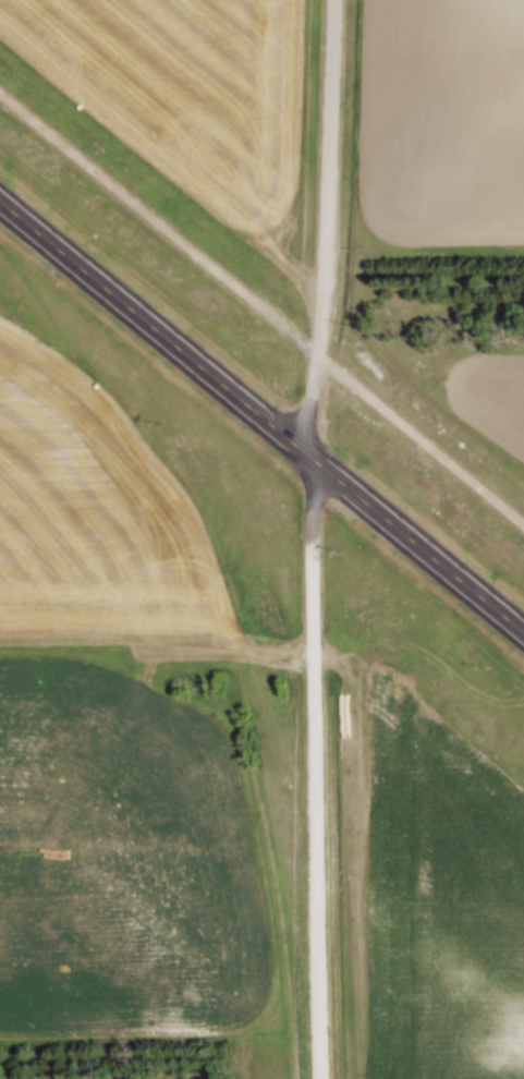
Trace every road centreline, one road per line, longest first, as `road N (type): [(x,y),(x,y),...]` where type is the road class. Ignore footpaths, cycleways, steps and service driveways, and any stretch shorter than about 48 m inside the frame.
road 1 (residential): [(323,1078),(310,420),(329,295),(338,0)]
road 2 (primary): [(523,630),(0,200)]

